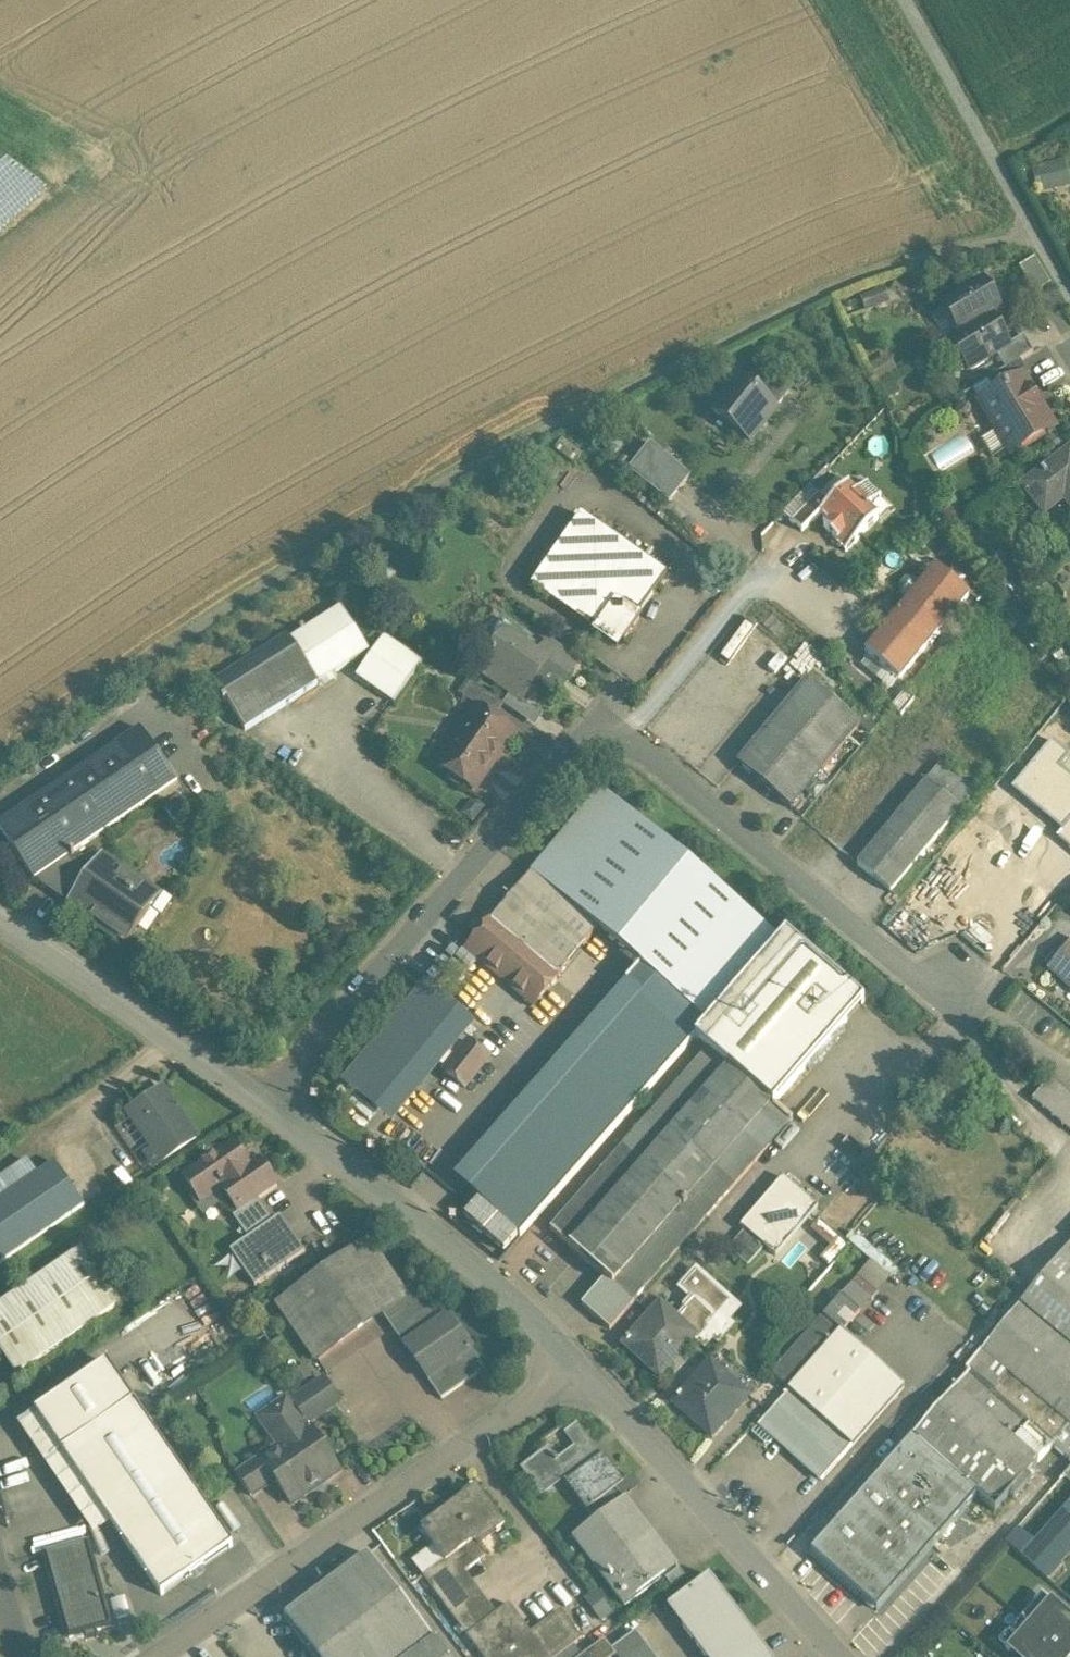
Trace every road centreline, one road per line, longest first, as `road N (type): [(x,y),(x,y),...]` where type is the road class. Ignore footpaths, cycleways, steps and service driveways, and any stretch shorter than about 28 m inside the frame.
road 1 (residential): [(265,1102),(569,751),(603,740),(636,749),(951,995)]
road 2 (residential): [(152,1656),(571,1363)]
road 3 (residential): [(571,1363),(495,1281),(265,1102)]
road 4 (residential): [(838,1656),(571,1363)]
road 5 (residential): [(265,1102),(0,916)]
road 6 (unclassified): [(1044,232),(905,0)]

